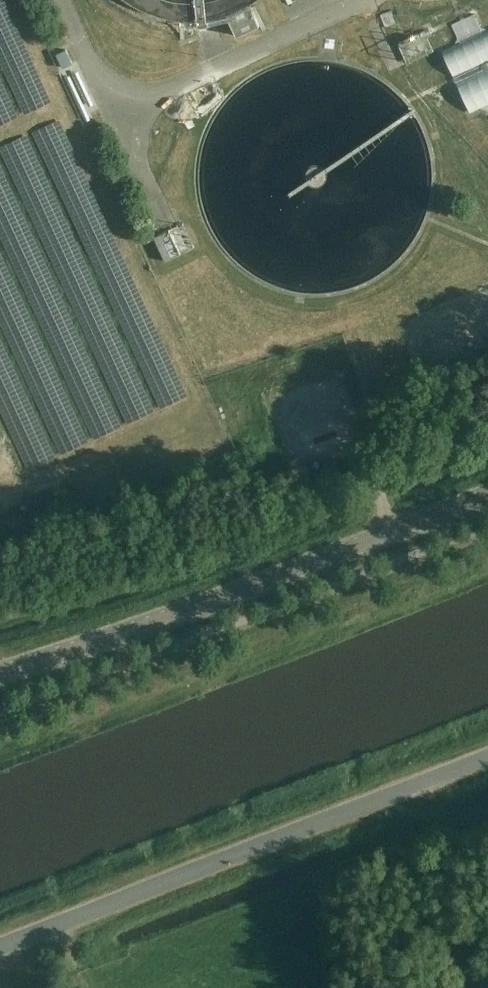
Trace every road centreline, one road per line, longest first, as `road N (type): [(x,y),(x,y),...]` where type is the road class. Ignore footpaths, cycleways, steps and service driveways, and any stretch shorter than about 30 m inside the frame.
road 1 (unclassified): [(0,947),(487,756)]
road 2 (tertiary): [(0,674),(161,622),(487,497)]

